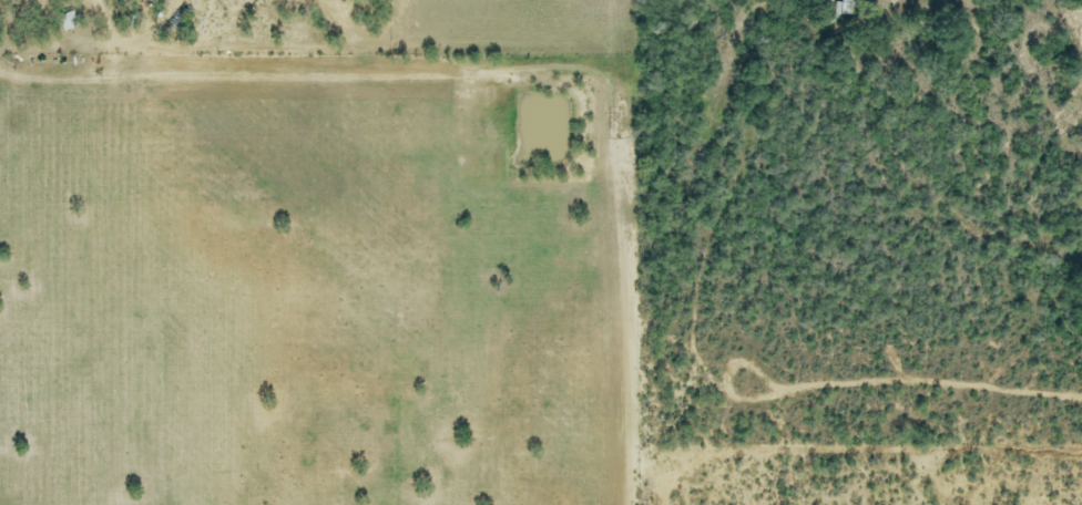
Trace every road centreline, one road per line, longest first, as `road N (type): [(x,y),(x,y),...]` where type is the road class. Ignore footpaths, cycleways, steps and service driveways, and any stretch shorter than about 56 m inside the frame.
road 1 (residential): [(980,0),(981,504)]

